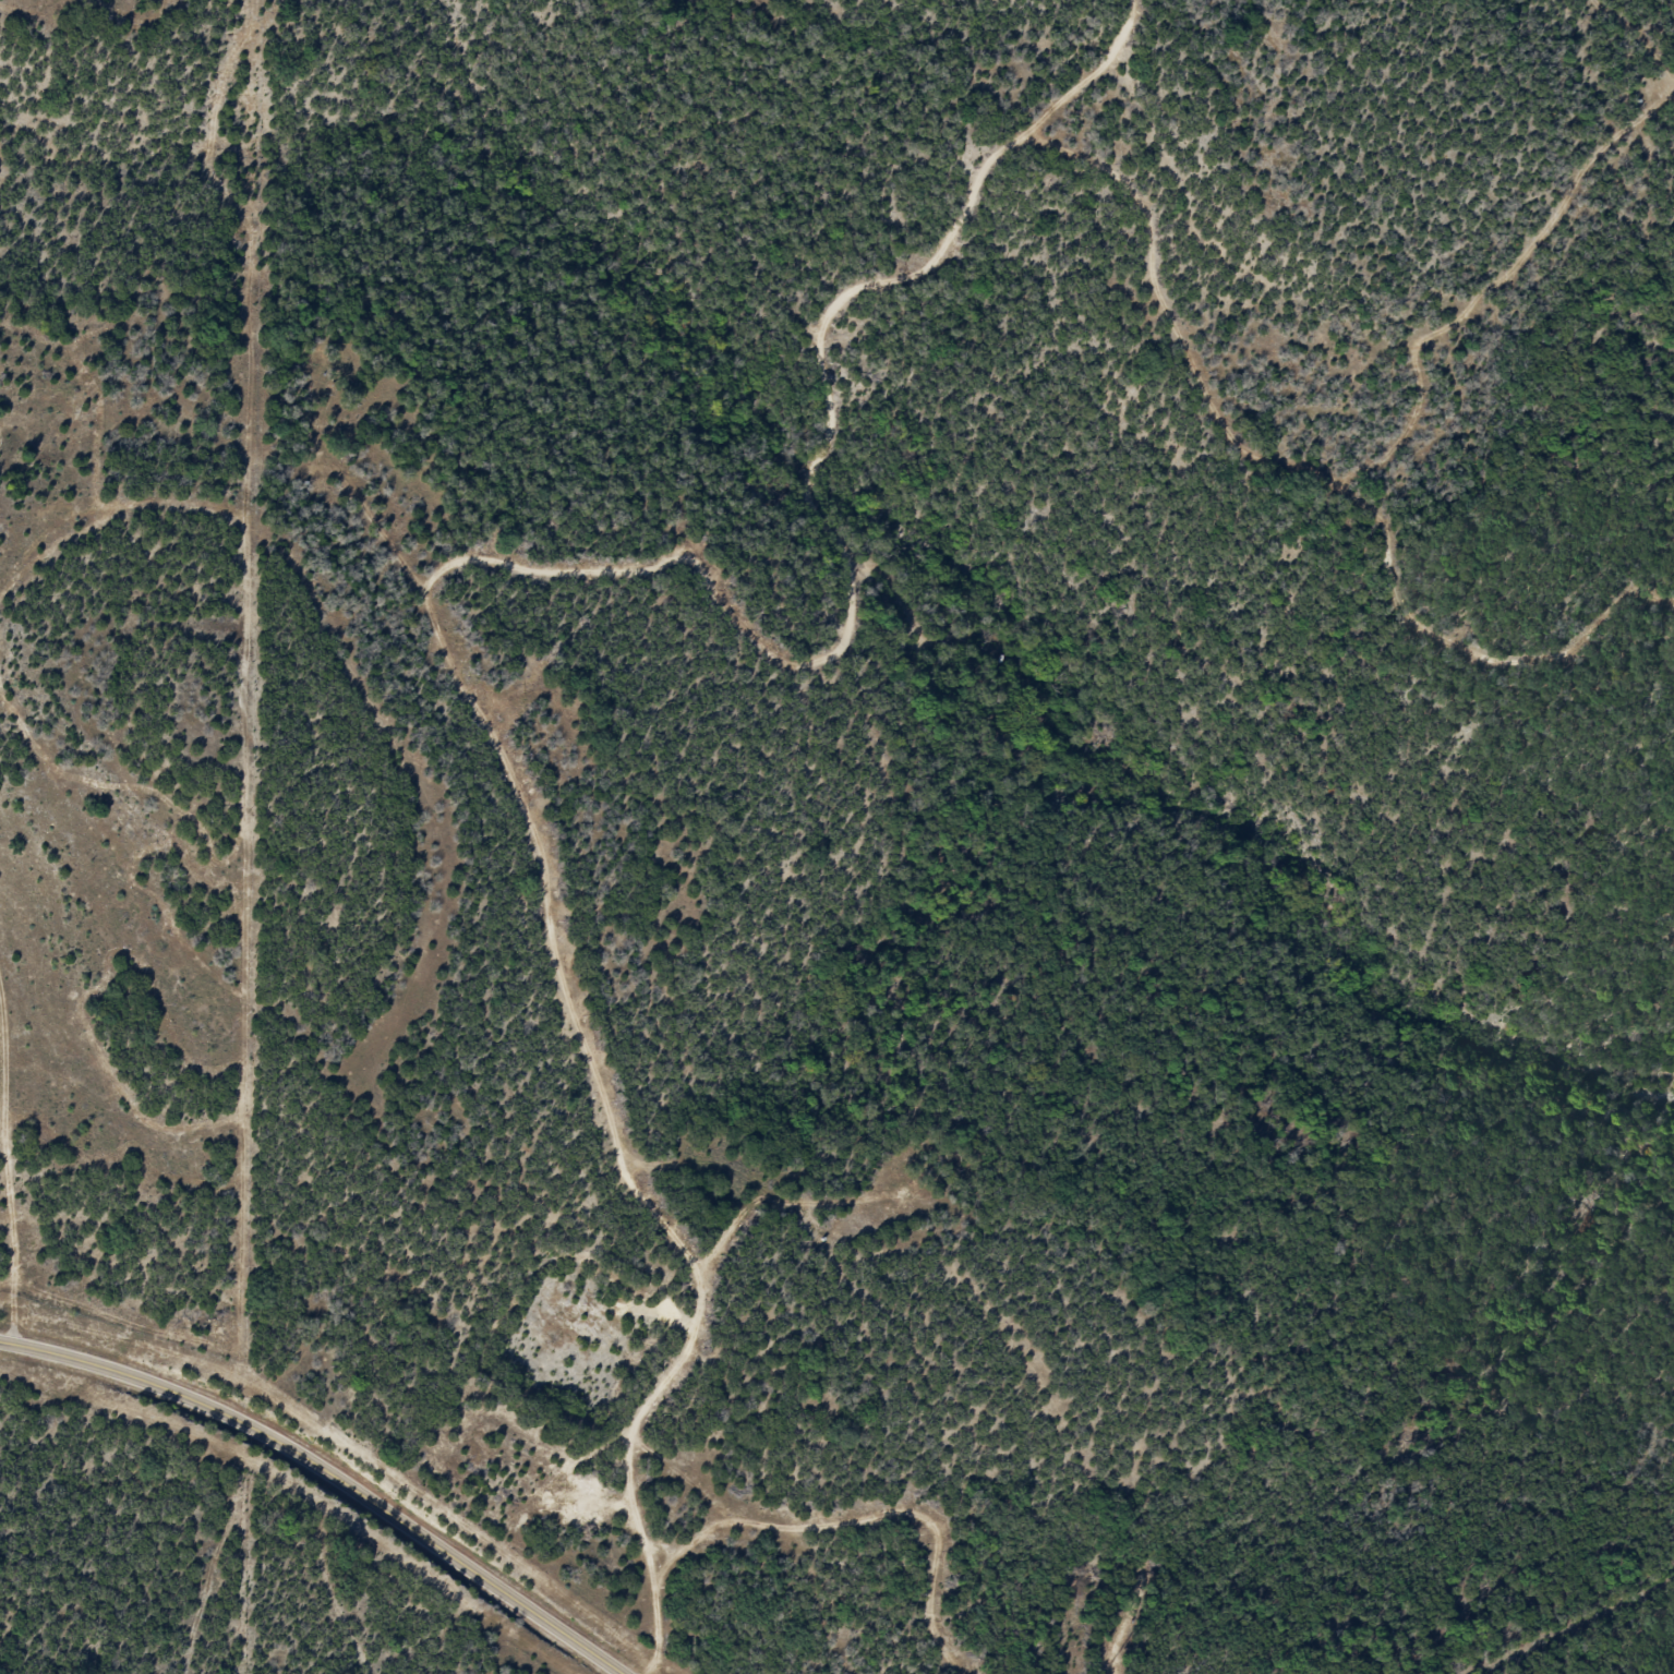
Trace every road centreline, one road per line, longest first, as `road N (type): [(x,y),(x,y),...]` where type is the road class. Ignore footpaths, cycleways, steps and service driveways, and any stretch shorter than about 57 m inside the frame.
road 1 (secondary): [(624,1673),(358,1488),(234,1414),(152,1382),(0,1343)]

